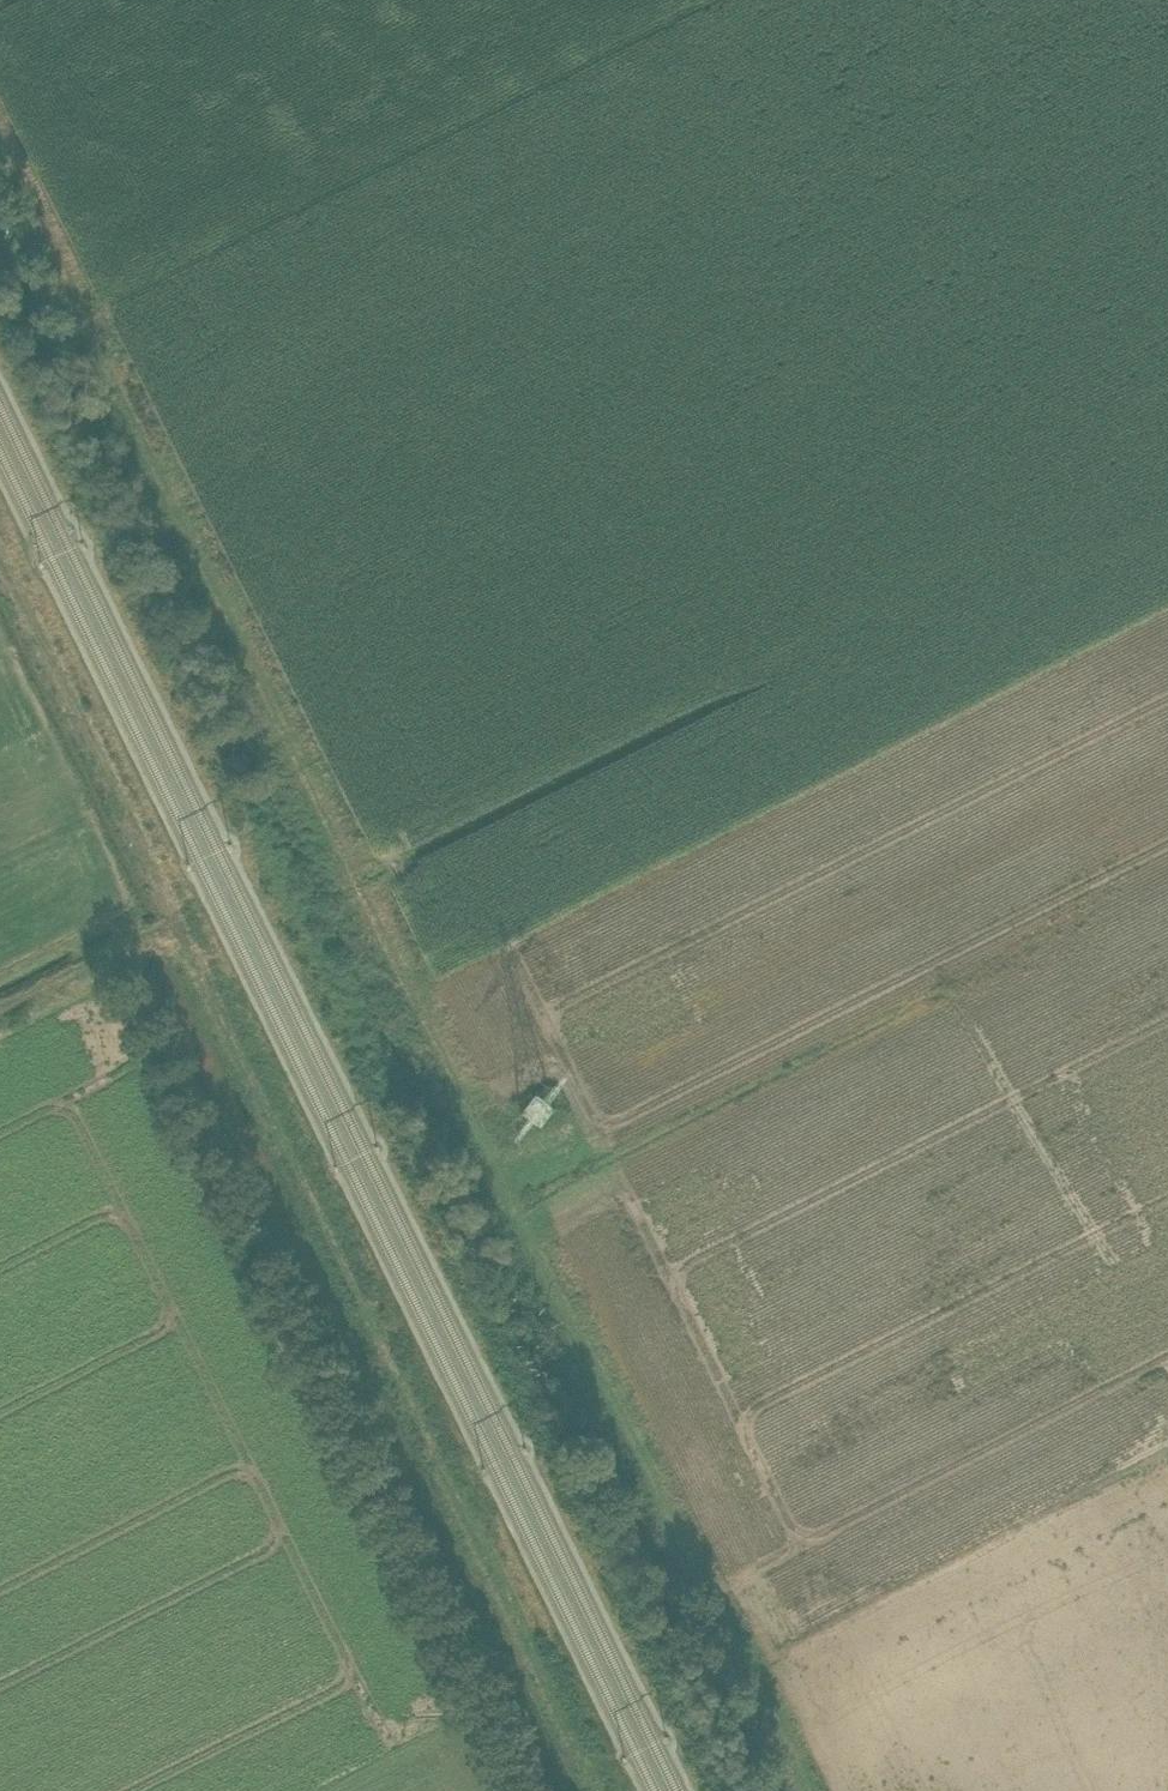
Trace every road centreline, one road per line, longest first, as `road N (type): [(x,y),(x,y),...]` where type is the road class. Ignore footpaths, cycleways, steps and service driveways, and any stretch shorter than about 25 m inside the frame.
road 1 (track): [(807,1790),(645,1450),(0,162)]

